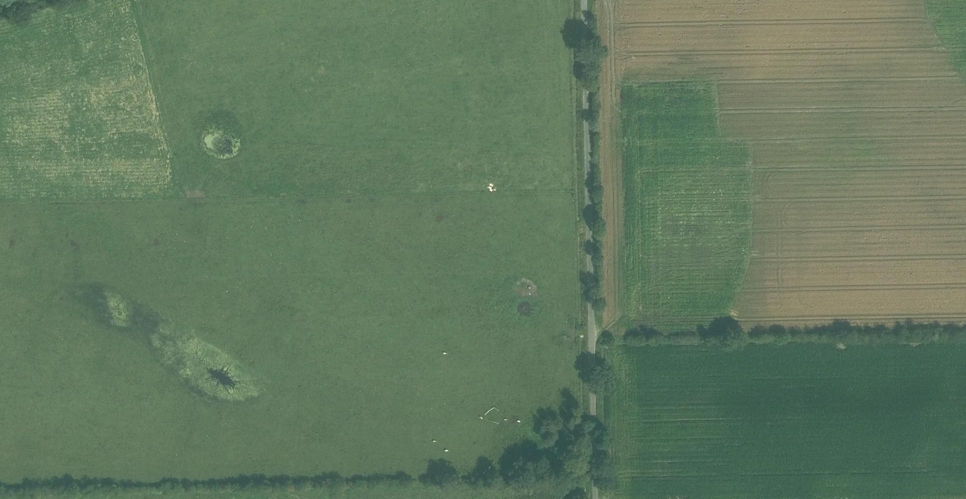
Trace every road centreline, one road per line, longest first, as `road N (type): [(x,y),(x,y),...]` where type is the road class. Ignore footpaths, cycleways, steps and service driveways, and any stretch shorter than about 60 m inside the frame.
road 1 (unclassified): [(592,498),(583,0)]

